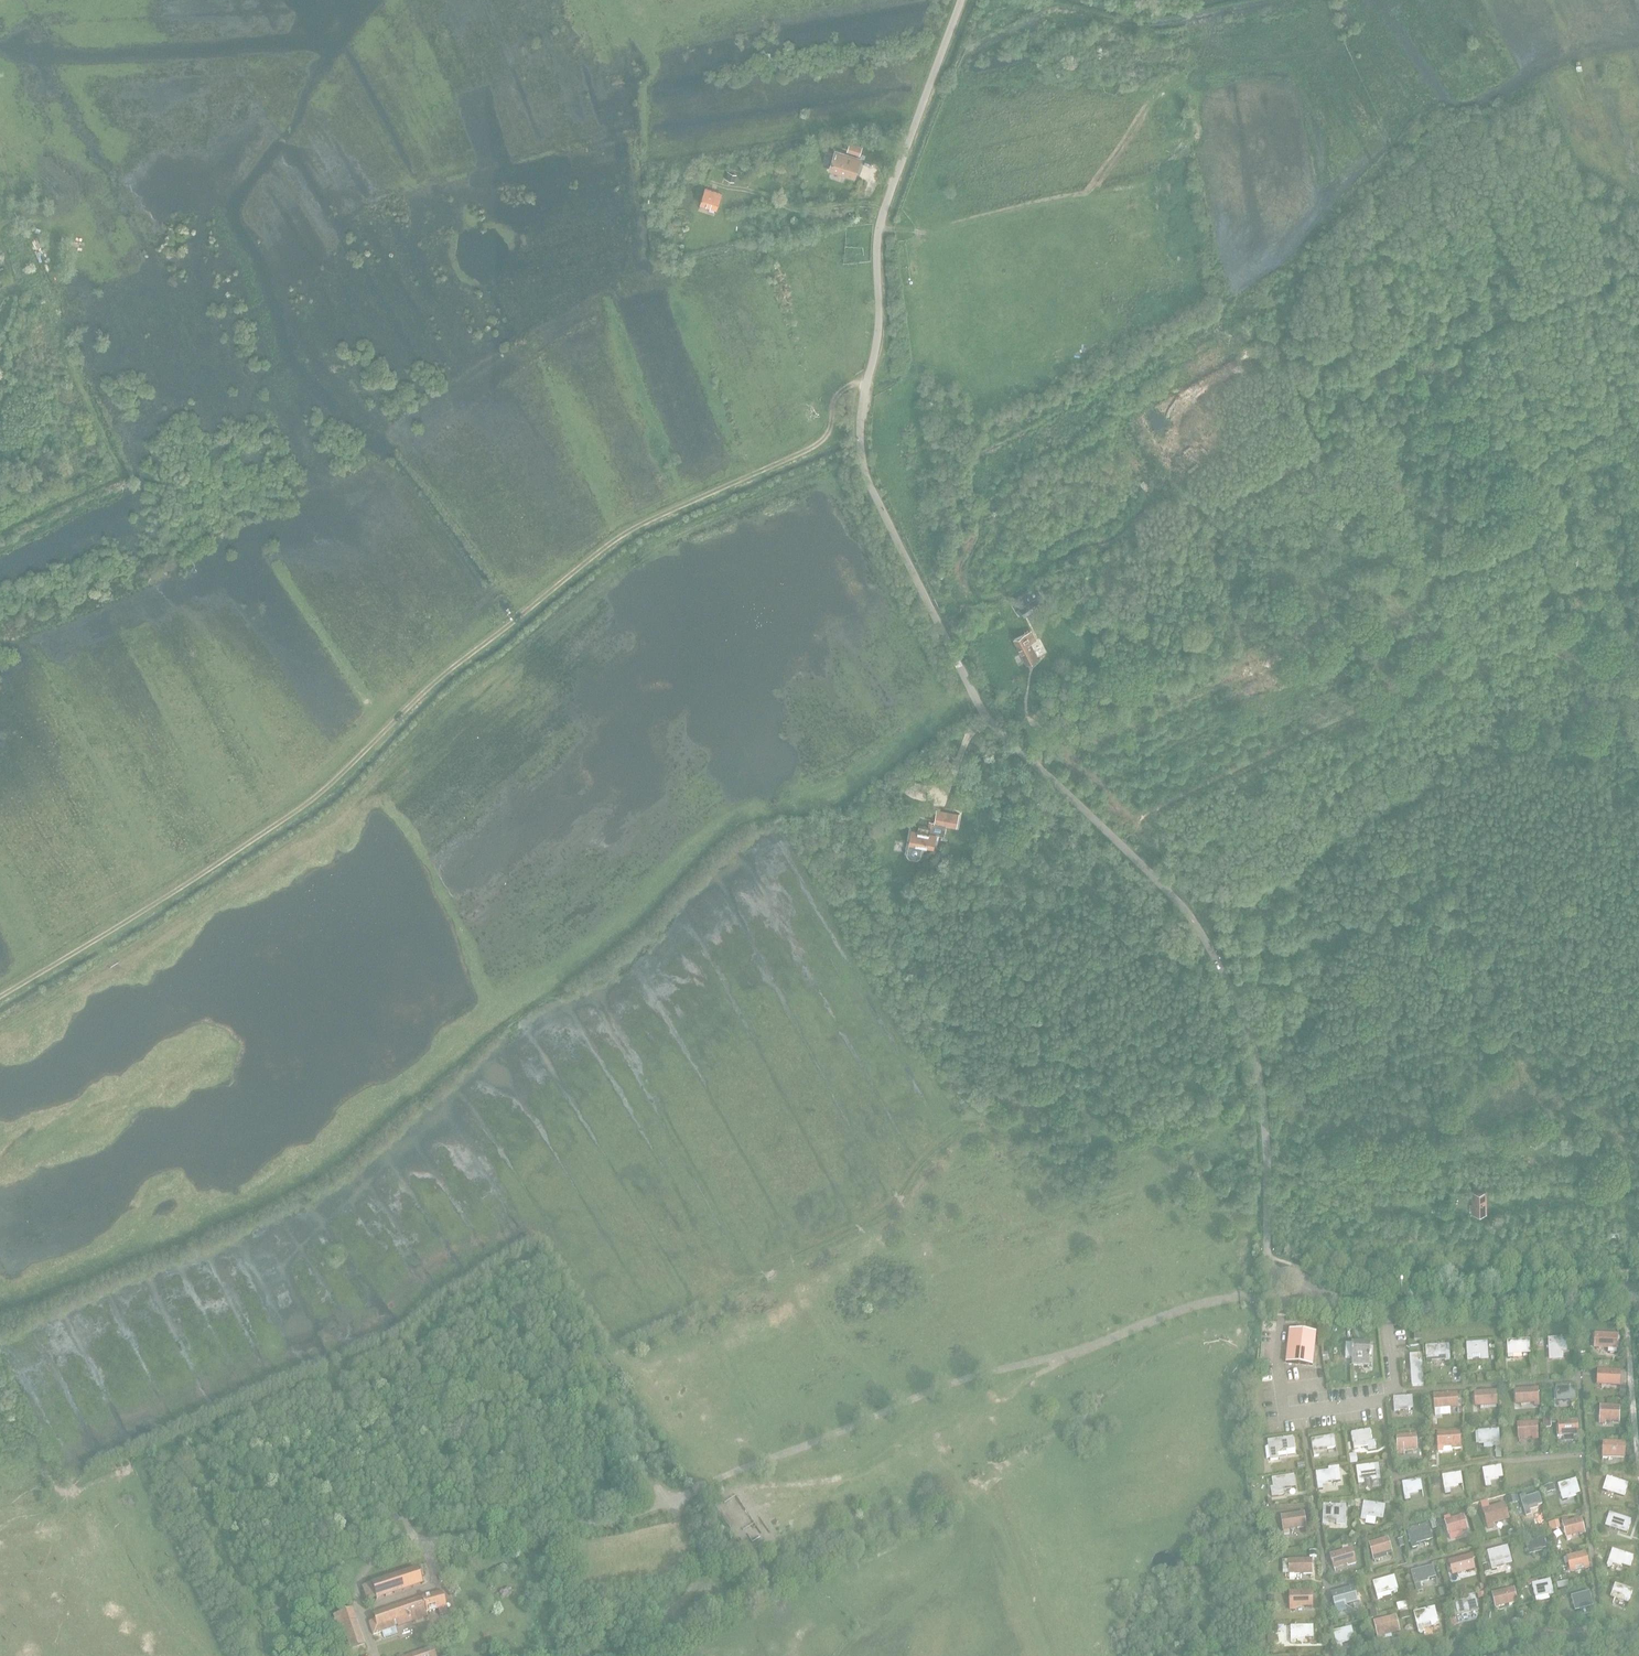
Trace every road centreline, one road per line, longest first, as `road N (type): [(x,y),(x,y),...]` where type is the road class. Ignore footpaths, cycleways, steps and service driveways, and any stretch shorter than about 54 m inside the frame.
road 1 (unclassified): [(1272,1271),(1263,1116),(1234,988),(1184,909),(983,715),(859,471),(859,401),(878,316),(877,217),(956,0)]
road 2 (unclassified): [(1638,1287),(1388,1310),(1321,1300)]
road 3 (track): [(1627,1288),(1638,1465)]

